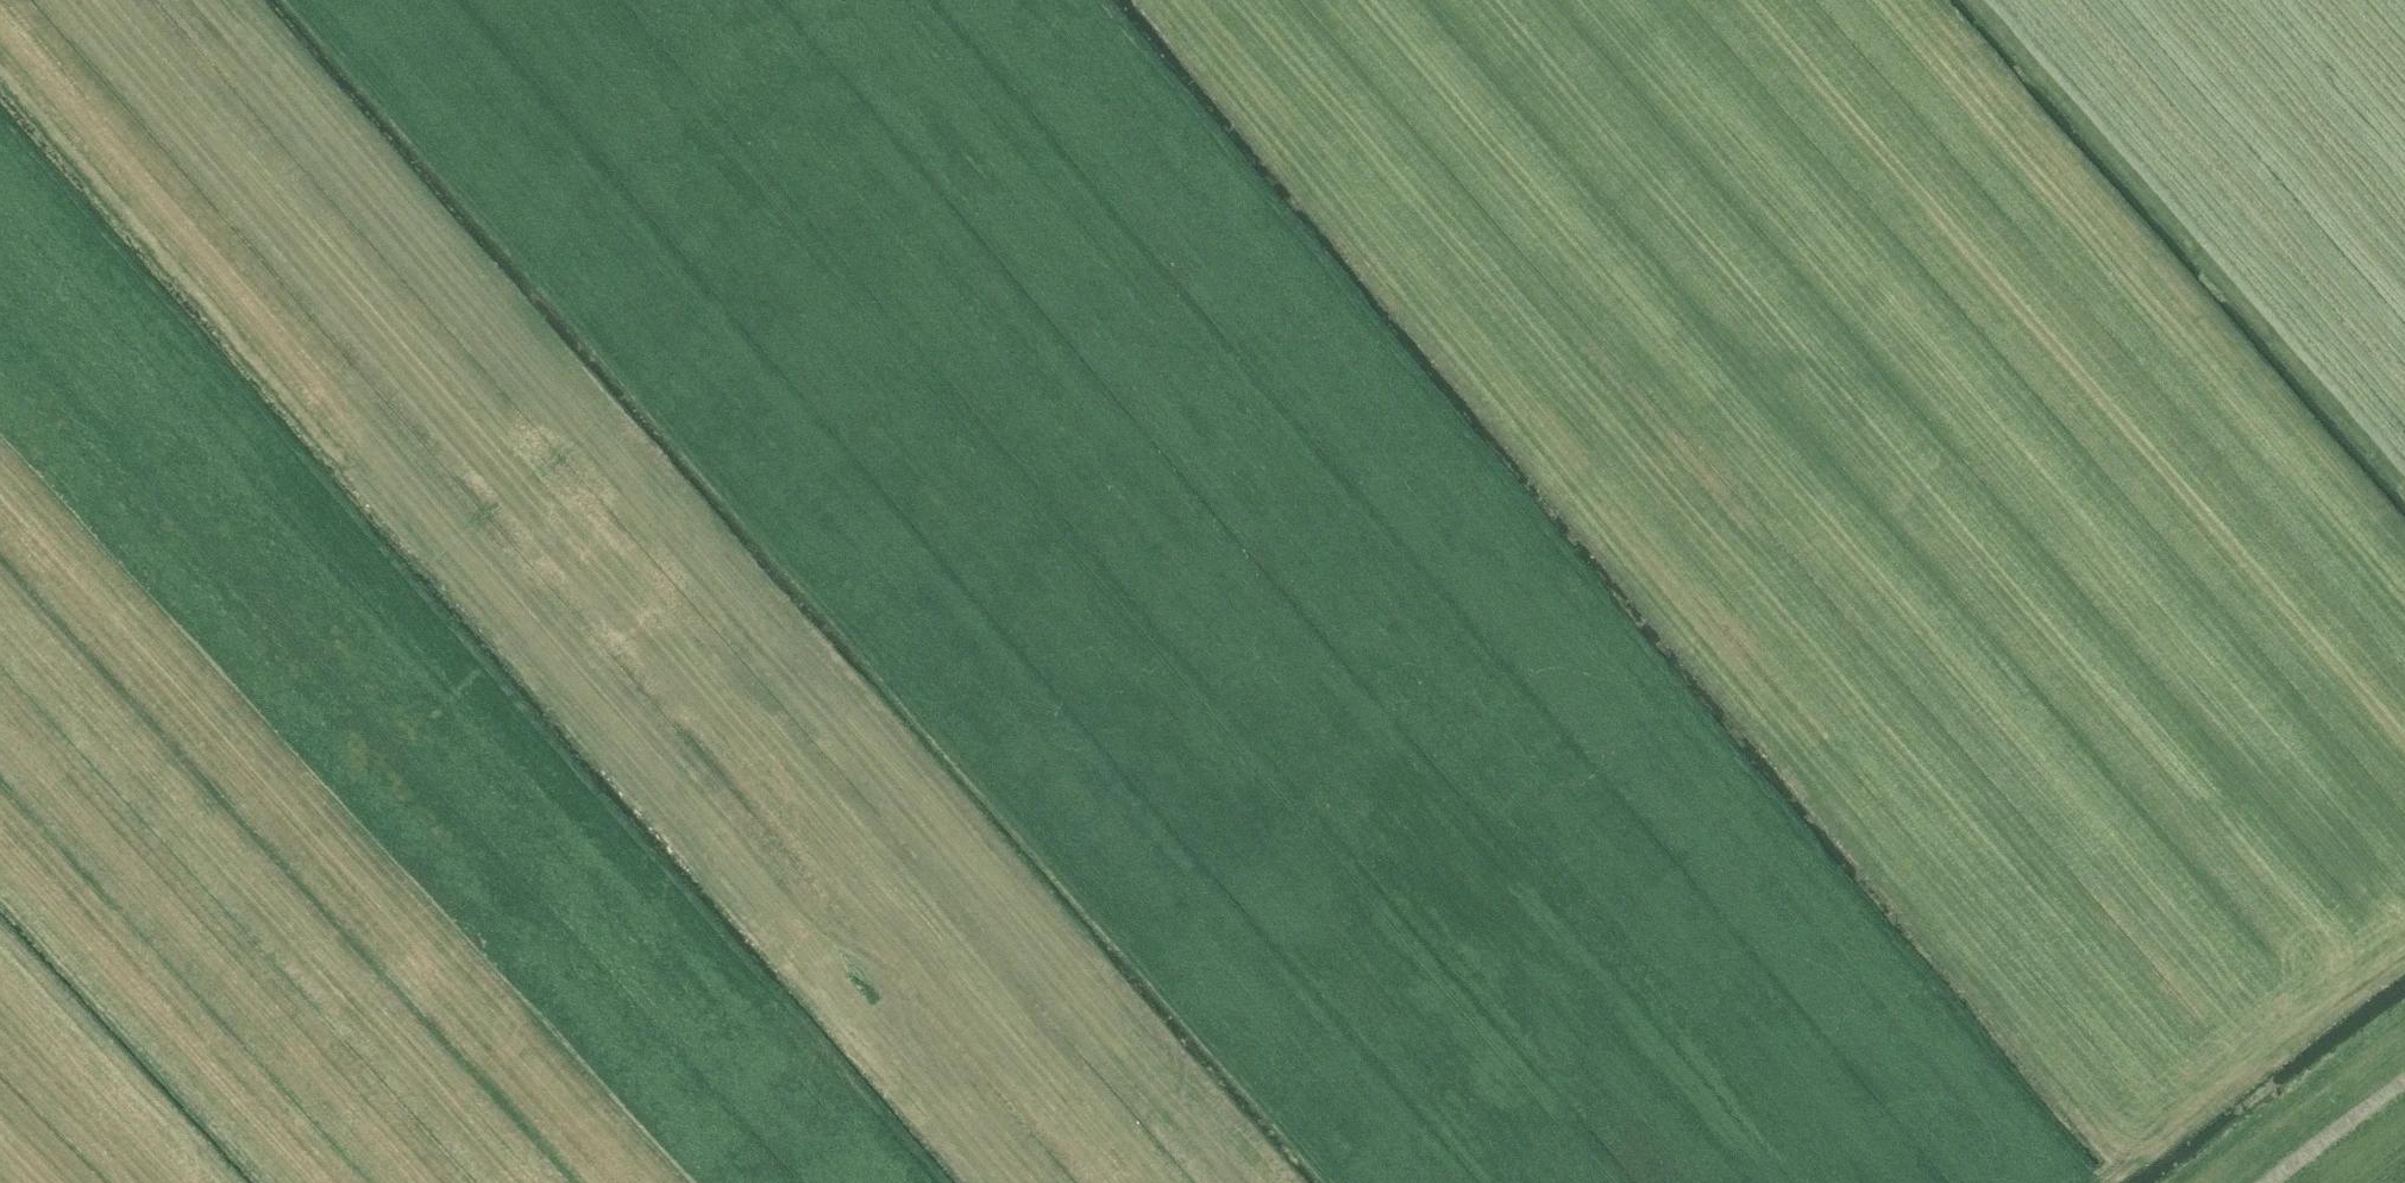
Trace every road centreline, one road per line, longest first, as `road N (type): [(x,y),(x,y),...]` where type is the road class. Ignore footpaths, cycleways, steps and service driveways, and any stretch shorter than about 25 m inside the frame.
road 1 (unclassified): [(2266,1182),(2404,1081)]

